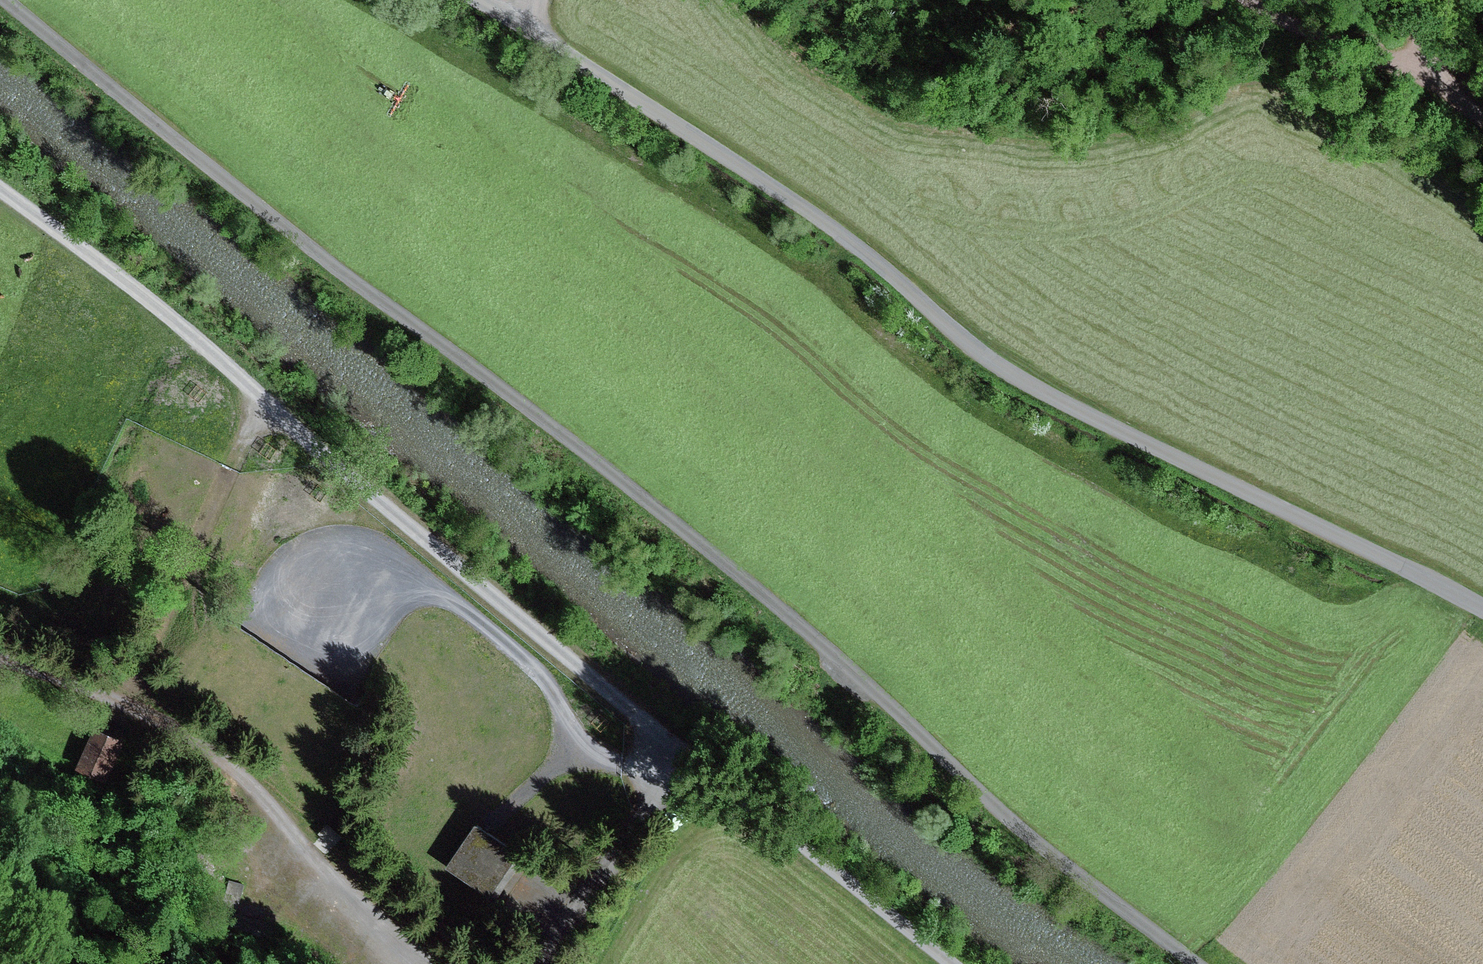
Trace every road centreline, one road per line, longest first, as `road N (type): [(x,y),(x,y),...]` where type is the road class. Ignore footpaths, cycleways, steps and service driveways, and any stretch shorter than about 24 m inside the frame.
road 1 (unclassified): [(1195,963),(1048,852),(896,711),(628,488),(5,0)]
road 2 (track): [(0,190),(178,323),(386,513),(954,963)]
road 3 (unclassified): [(1482,615),(1017,379),(871,254),(477,0)]
road 4 (track): [(419,963),(242,772),(186,731),(0,661)]
road 5 (track): [(297,645),(335,592),(402,573),(534,669),(580,739),(624,767),(675,781)]
road 6 (track): [(1482,126),(1415,73),(1253,0)]
road 7 (track): [(697,761),(647,807),(543,963)]

